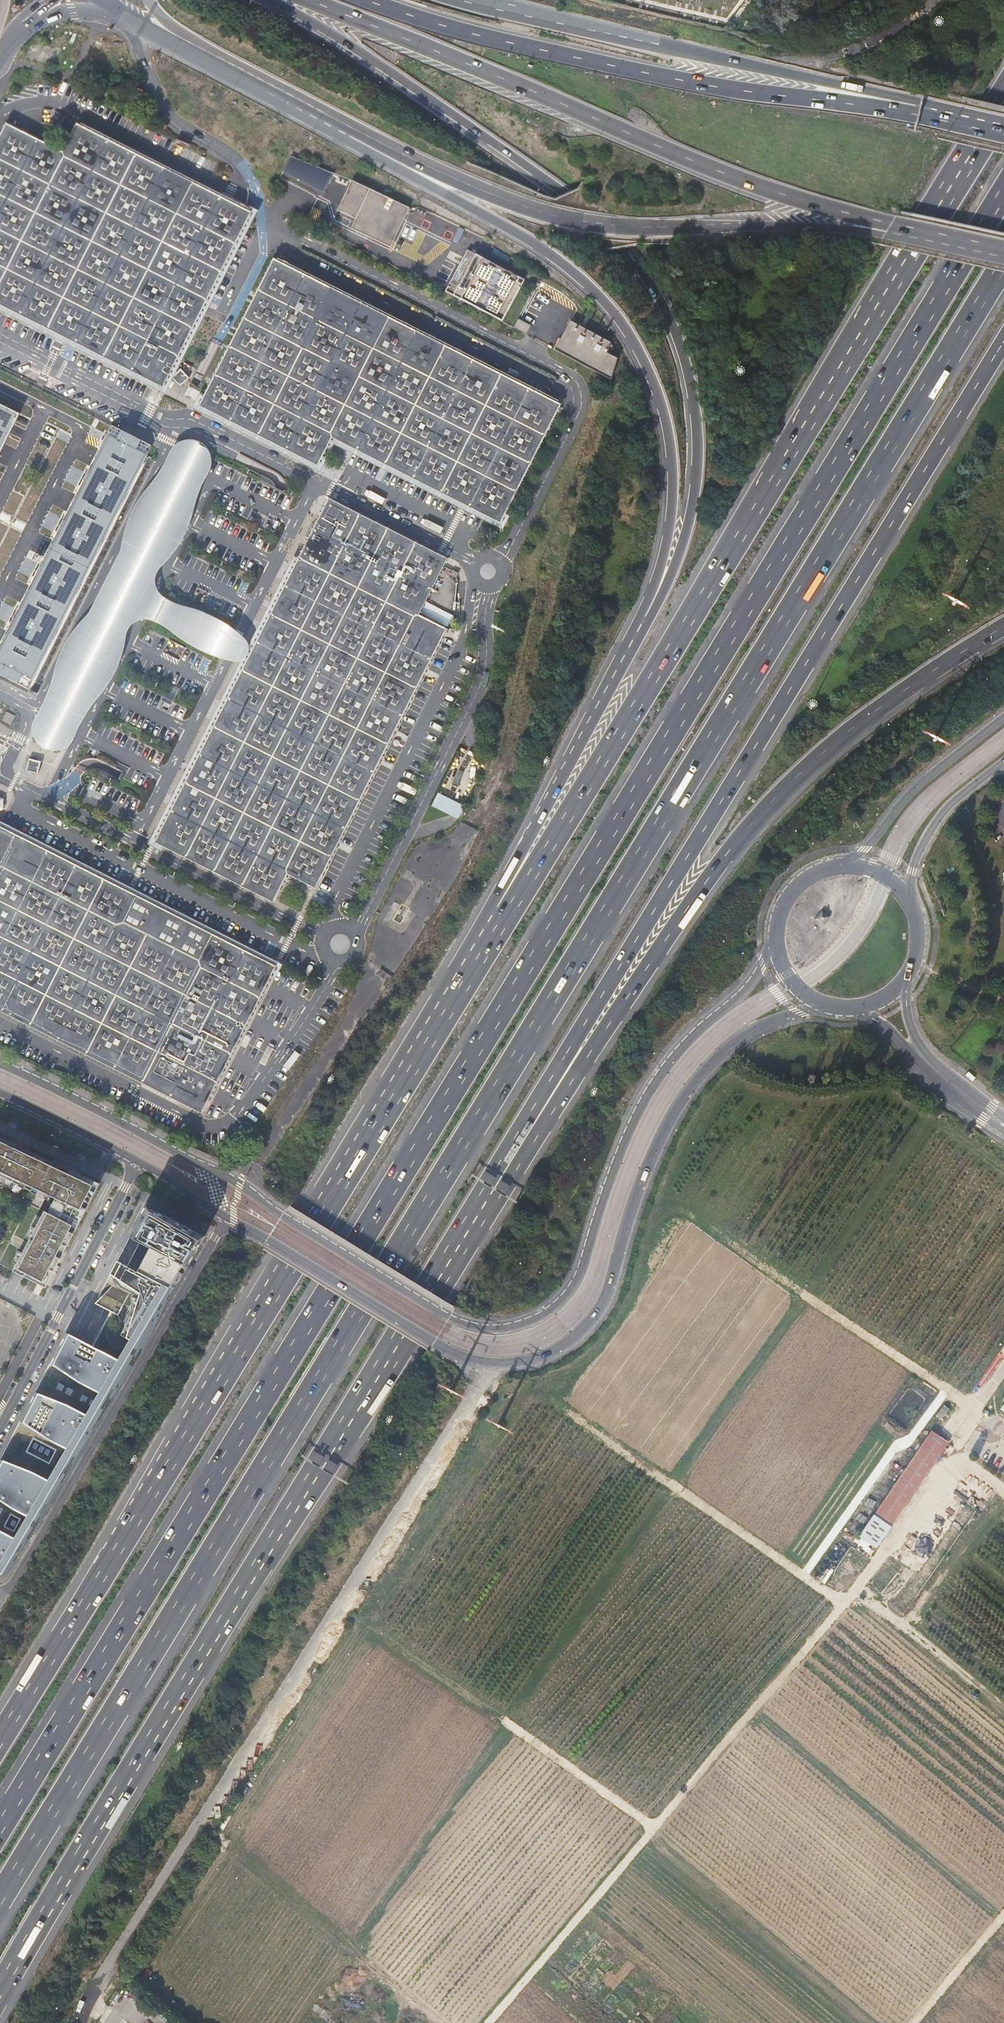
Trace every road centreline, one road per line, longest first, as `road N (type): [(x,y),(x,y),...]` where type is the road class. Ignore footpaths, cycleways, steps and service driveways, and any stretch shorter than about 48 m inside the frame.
road 1 (motorway): [(0,1900),(1003,263)]
road 2 (motorway): [(1003,192),(0,1825)]
road 3 (tertiary): [(775,945),(753,982),(698,1032),(654,1088),(616,1165),(571,1291),(541,1317),(511,1328),(457,1322),(232,1180),(0,1063)]
road 4 (motorway): [(482,1209),(483,1190),(1003,343)]
road 5 (motorway): [(497,925),(0,1738)]
road 6 (motorway): [(0,1991),(482,1209)]
road 7 (motorway): [(975,155),(497,925)]
road 8 (motorway): [(279,0),(560,192),(606,231),(650,286),(685,365),(697,443),(684,543),(639,637)]
road 9 (tertiary): [(225,1218),(457,1352),(497,1361),(532,1356),(573,1335),(606,1294),(656,1144),(699,1073),(748,1030),(818,1003)]
road 10 (motorway): [(482,1209),(498,1199),(749,827),(840,738),(1003,628)]
road 11 (track): [(666,1483),(806,1296),(920,1125),(916,1112),(889,1092),(812,1099),(739,1084),(721,1089),(660,1206)]
road 12 (track): [(862,2022),(653,1846),(648,1831),(504,1721),(334,1612)]
road 13 (motorway): [(352,138),(572,271),(635,345),(663,409),(672,479),(667,539),(639,637)]
road 14 (trunk): [(303,0),(698,164),(888,228)]
road 15 (track): [(673,1490),(349,1948)]
road 16 (motorway): [(914,110),(740,93),(464,32),(368,0)]
road 17 (trunk): [(352,138),(471,188),(587,222),(888,228)]
road 18 (track): [(843,1608),(533,1398),(500,1446),(461,1415)]
road 19 (trunk): [(914,110),(875,94),(474,0)]
road 20 (track): [(628,411),(592,593),(475,830)]
road 21 (residential): [(9,1593),(225,1218)]
road 22 (track): [(660,1206),(977,1412)]
road 23 (track): [(753,1710),(1003,1928)]
road 24 (motorway): [(639,637),(492,904),(497,925)]
road 25 (track): [(438,2022),(200,1817)]
road 26 (residential): [(140,1163),(0,1422)]
road 27 (trunk): [(121,13),(352,138)]
road 28 (tertiary): [(1003,718),(917,787),(857,863)]
road 29 (track): [(853,1593),(1003,1715)]
road 30 (tertiary): [(908,894),(938,820),(1001,765)]
road 31 (tertiary): [(0,1093),(140,1163)]
road 32 (tertiary): [(864,1007),(931,1076),(970,1101)]
road 33 (track): [(1003,1916),(913,2022)]
road 34 (tertiary): [(970,1101),(913,1033),(901,987)]
road 35 (tertiary): [(857,863),(803,878),(781,908),(775,945)]

